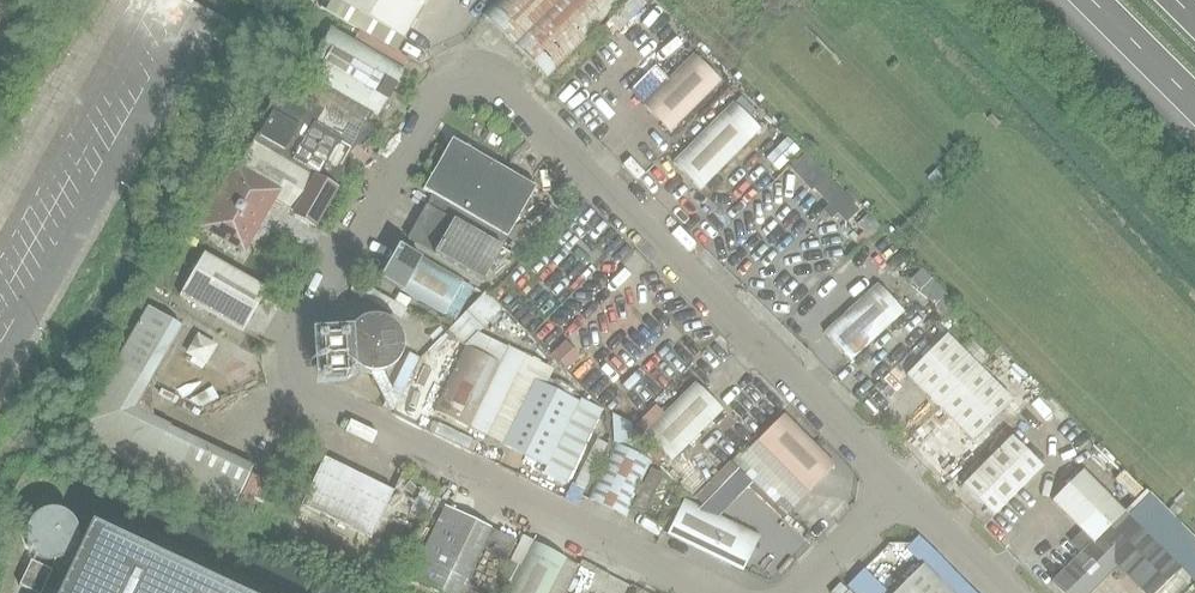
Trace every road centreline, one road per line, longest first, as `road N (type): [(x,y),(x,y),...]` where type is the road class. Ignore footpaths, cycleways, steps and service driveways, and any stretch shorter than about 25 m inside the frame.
road 1 (unclassified): [(692,592),(331,412),(291,366),(305,314),(422,114)]
road 2 (unclassified): [(422,114),(457,83),(483,77),(516,100),(891,484)]
road 3 (unclassified): [(891,484),(1004,592)]
road 4 (trunk): [(1086,0),(1194,108)]
road 5 (unclassified): [(891,484),(788,592)]

